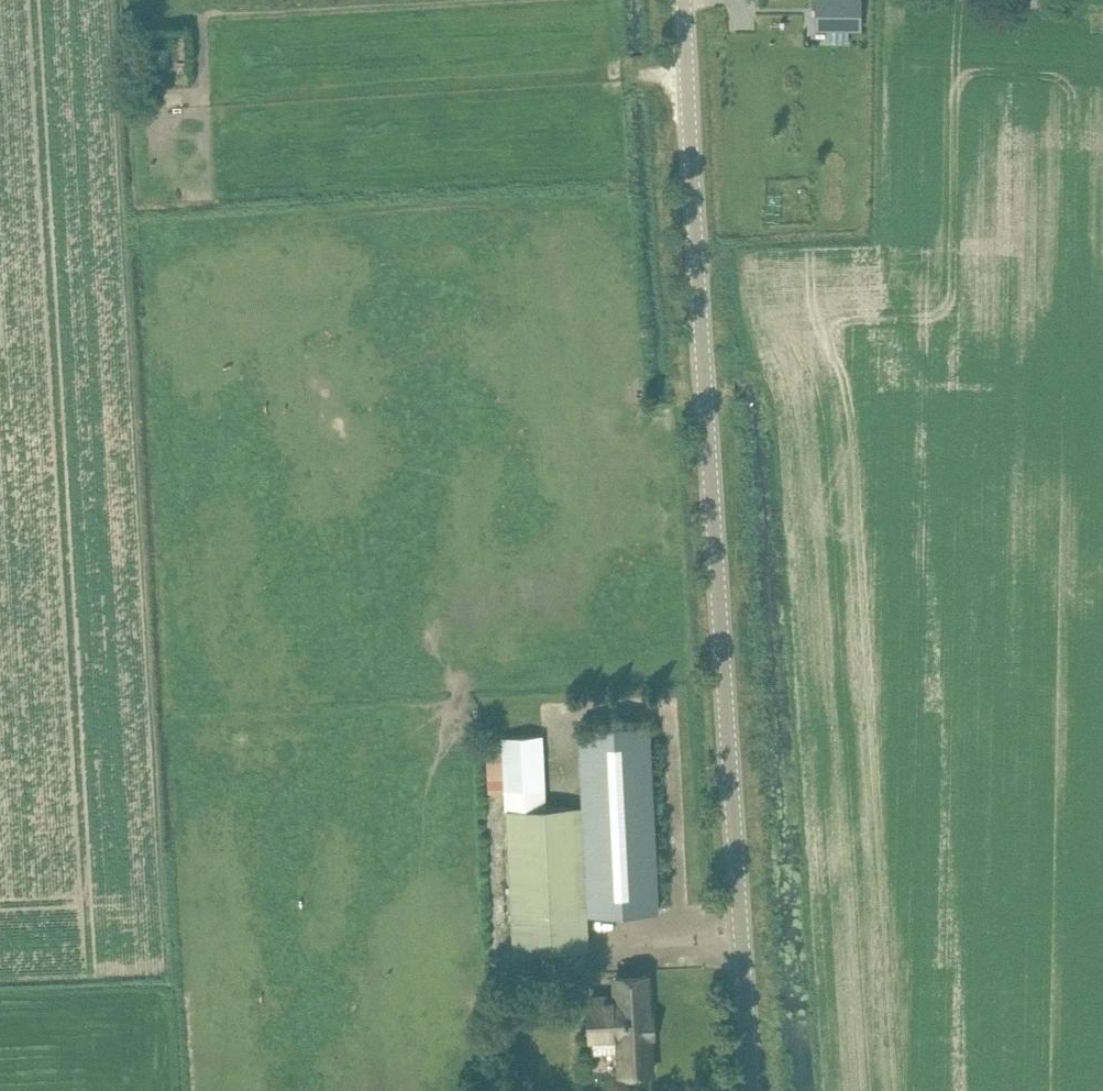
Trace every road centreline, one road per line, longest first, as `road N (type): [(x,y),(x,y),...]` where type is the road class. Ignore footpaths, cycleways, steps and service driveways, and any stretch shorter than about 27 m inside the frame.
road 1 (unclassified): [(749,1090),(683,0)]

